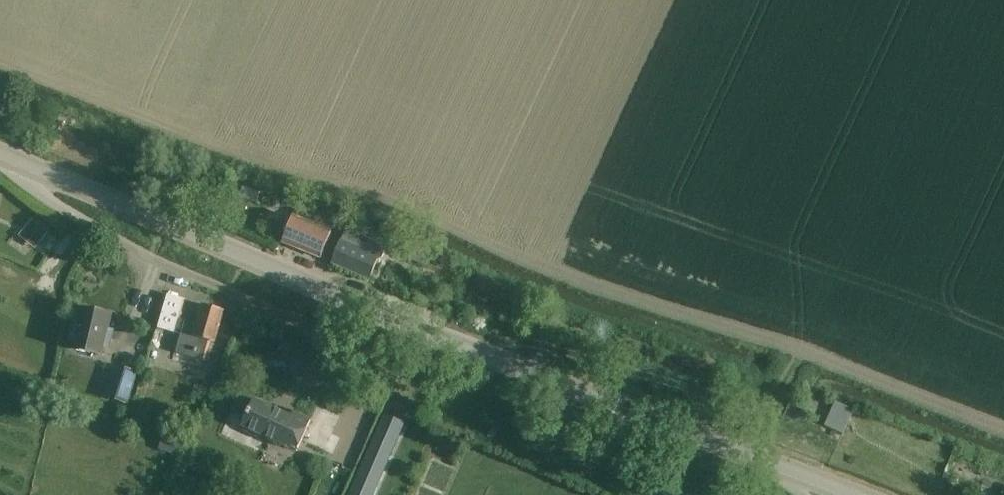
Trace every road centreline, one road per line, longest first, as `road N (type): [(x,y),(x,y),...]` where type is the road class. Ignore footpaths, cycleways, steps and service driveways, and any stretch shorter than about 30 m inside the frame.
road 1 (tertiary): [(849,494),(0,156)]
road 2 (track): [(474,348),(536,344),(737,402),(781,384),(808,339)]
road 3 (track): [(358,348),(695,494)]

